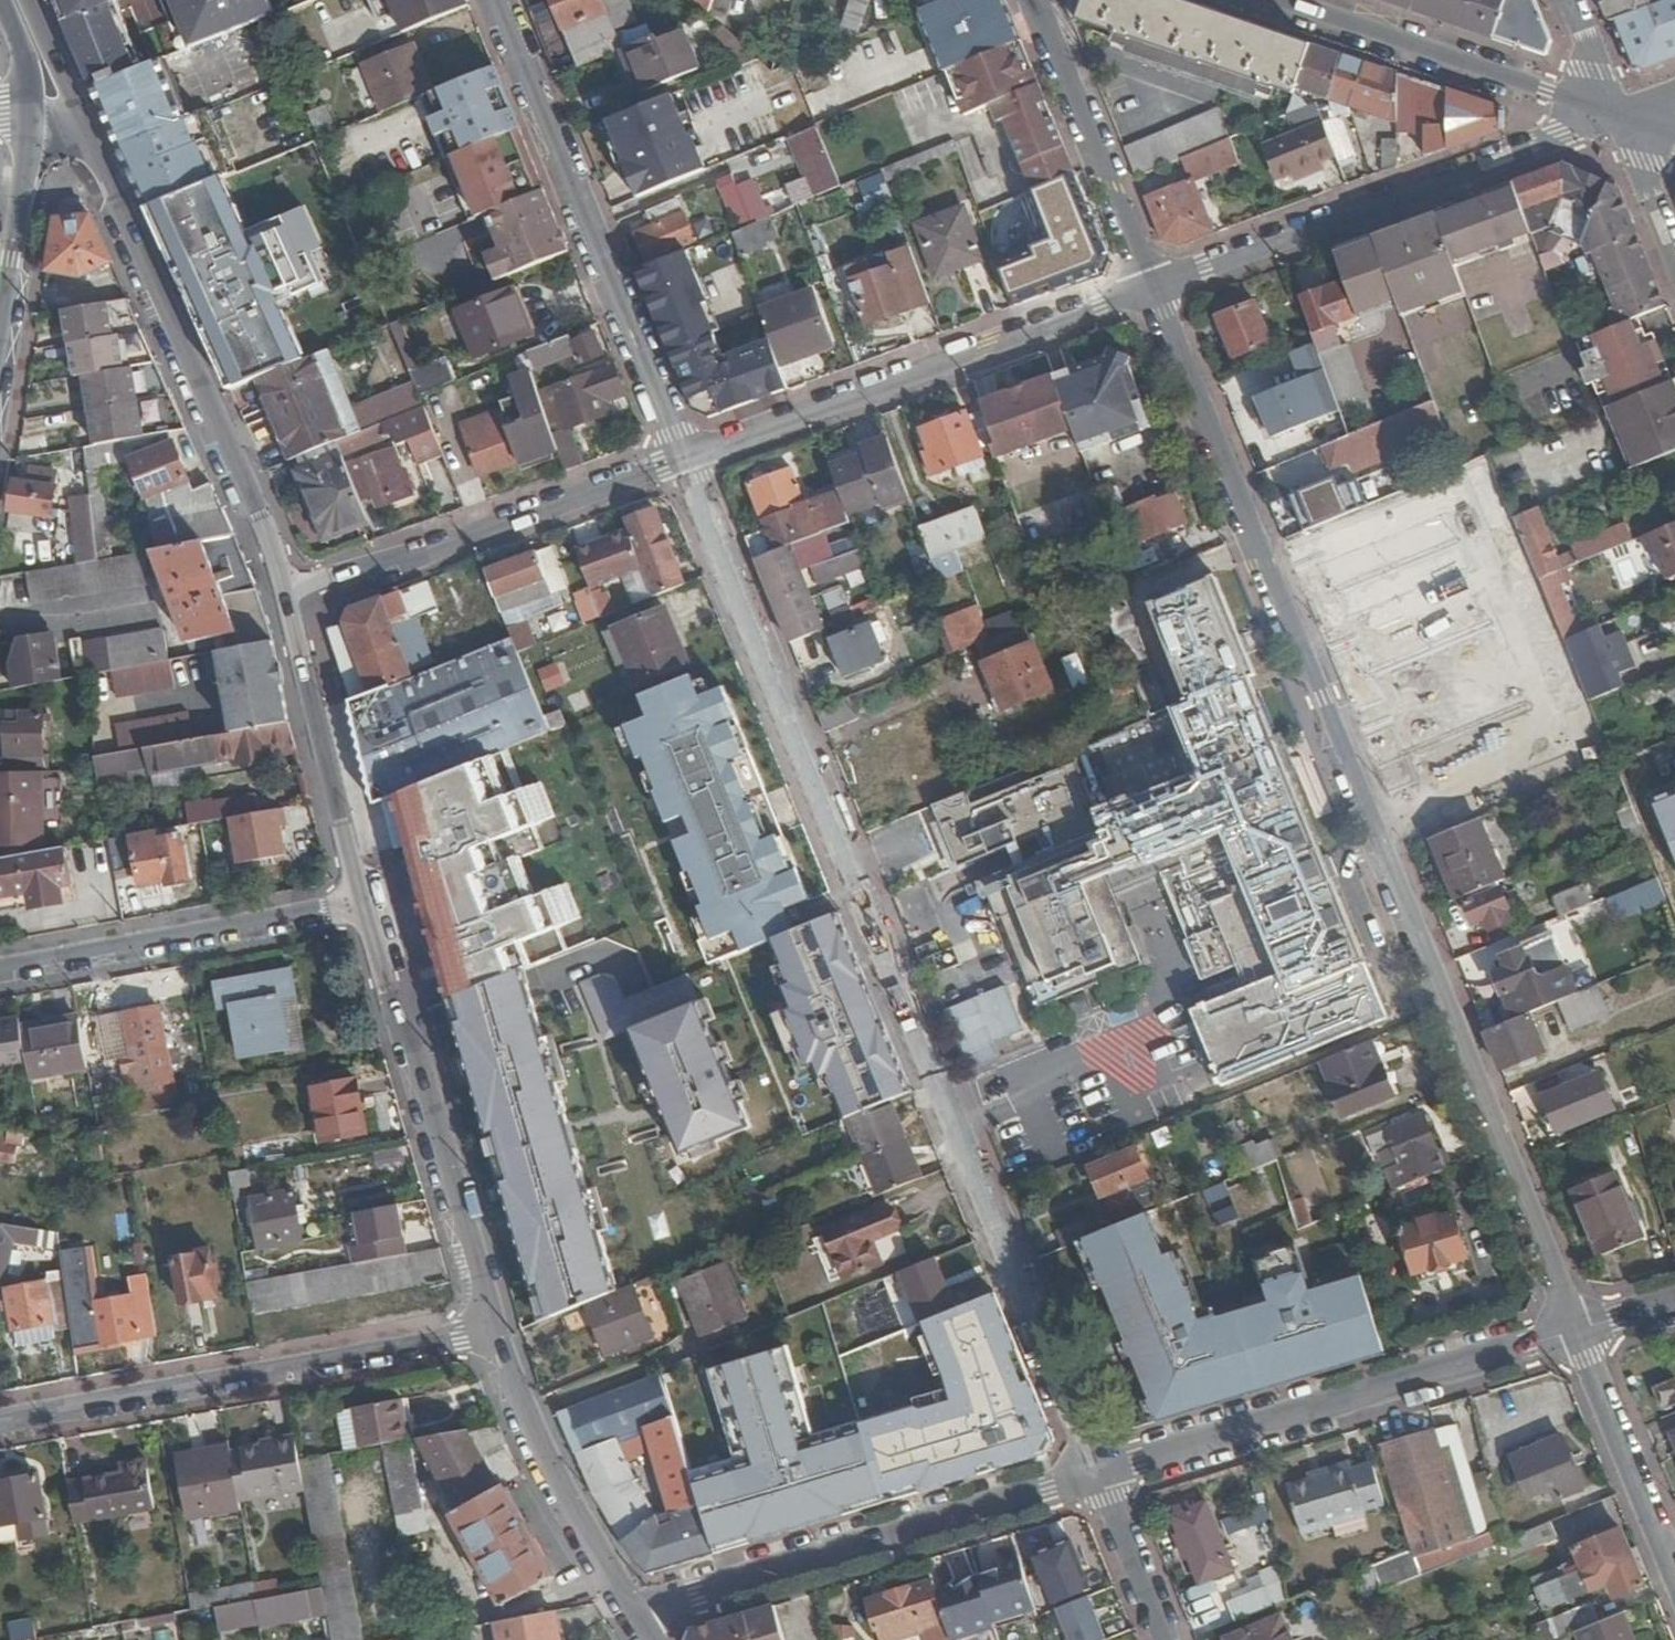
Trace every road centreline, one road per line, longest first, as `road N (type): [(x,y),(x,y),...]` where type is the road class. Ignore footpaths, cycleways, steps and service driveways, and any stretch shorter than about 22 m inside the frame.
road 1 (residential): [(1148,287),(1335,722),(1575,1334)]
road 2 (residential): [(1096,1472),(683,459)]
road 3 (secondary): [(290,603),(86,127)]
road 4 (residential): [(1148,287),(1622,116)]
road 5 (residential): [(495,1332),(0,1421)]
road 6 (residential): [(1575,1334),(1096,1472)]
road 7 (residential): [(683,459),(1148,287)]
road 8 (residential): [(683,459),(499,0)]
road 9 (residential): [(1096,1472),(636,1621)]
road 10 (secondary): [(495,1332),(367,910)]
road 11 (residential): [(290,603),(683,459)]
road 12 (residential): [(367,910),(0,974)]
road 13 (residential): [(1285,0),(1622,116)]
road 14 (secondary): [(636,1621),(527,1421),(495,1332)]
road 15 (secondary): [(367,910),(290,603)]
road 16 (residential): [(1031,0),(1148,287)]
road 17 (residential): [(1575,1334),(1674,1564)]
road 18 (secondary): [(31,111),(0,345)]
road 19 (residential): [(1166,1639),(1096,1472)]
road 20 (residential): [(1622,116),(1674,246)]
road 21 (secondary): [(86,127),(30,0)]
road 22 (residential): [(1575,0),(1622,116)]

